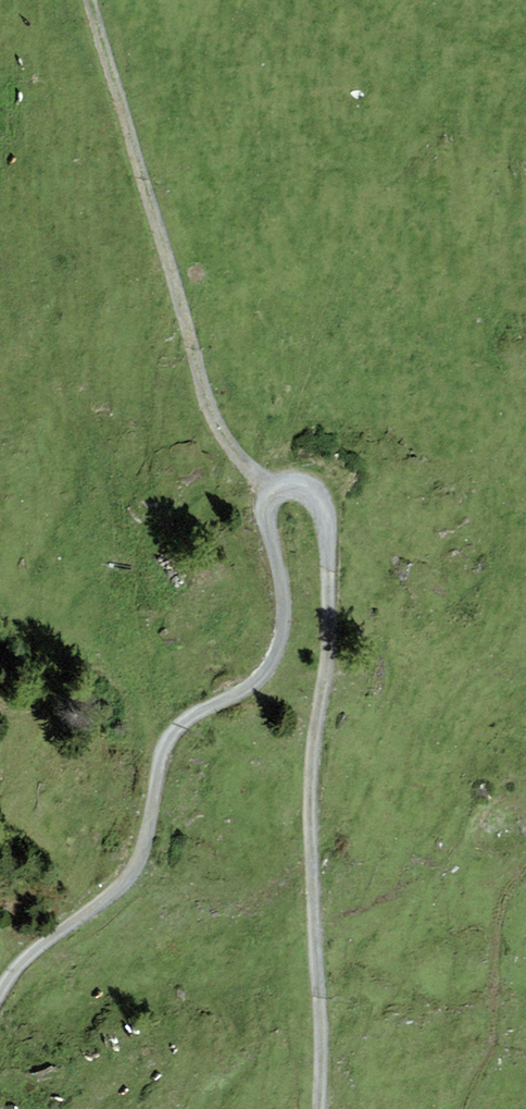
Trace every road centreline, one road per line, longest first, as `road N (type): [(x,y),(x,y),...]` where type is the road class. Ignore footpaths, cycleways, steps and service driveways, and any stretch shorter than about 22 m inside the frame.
road 1 (track): [(320,1108),(312,877),(334,510),(310,475),(266,488),(284,626),(244,694),(173,735),(138,873),(12,975),(0,1005)]
road 2 (track): [(95,0),(215,412),(266,488)]

